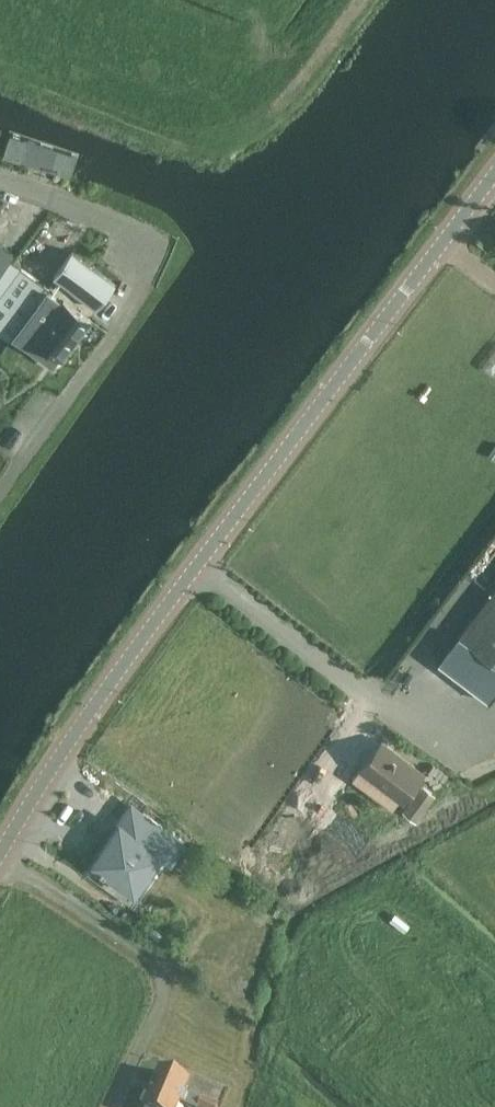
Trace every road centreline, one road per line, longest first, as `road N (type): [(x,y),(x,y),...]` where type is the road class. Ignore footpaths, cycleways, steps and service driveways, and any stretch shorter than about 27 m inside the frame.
road 1 (tertiary): [(0,864),(57,760),(494,182)]
road 2 (unclassified): [(113,322),(141,259),(132,243),(105,221),(0,179)]

